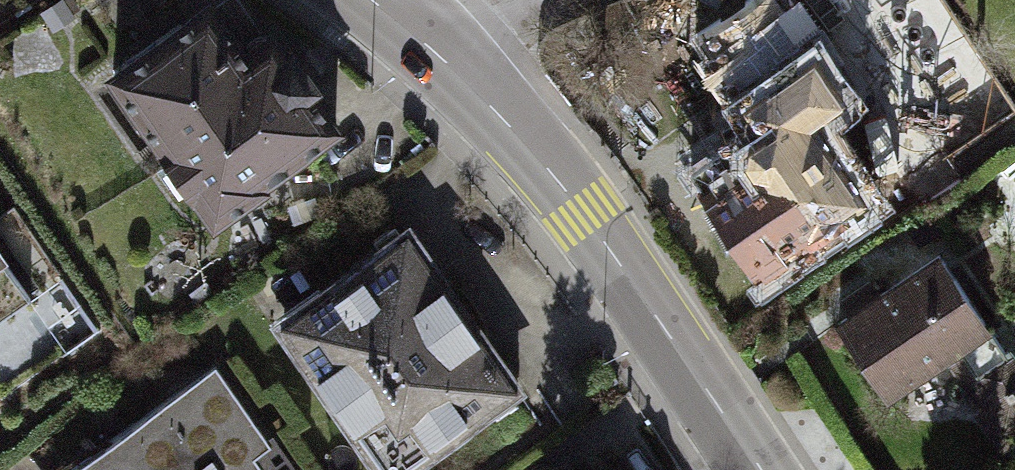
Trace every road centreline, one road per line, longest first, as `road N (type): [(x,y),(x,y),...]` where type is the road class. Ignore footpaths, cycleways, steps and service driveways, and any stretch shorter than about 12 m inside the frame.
road 1 (secondary): [(428,39),(640,282),(762,469)]

